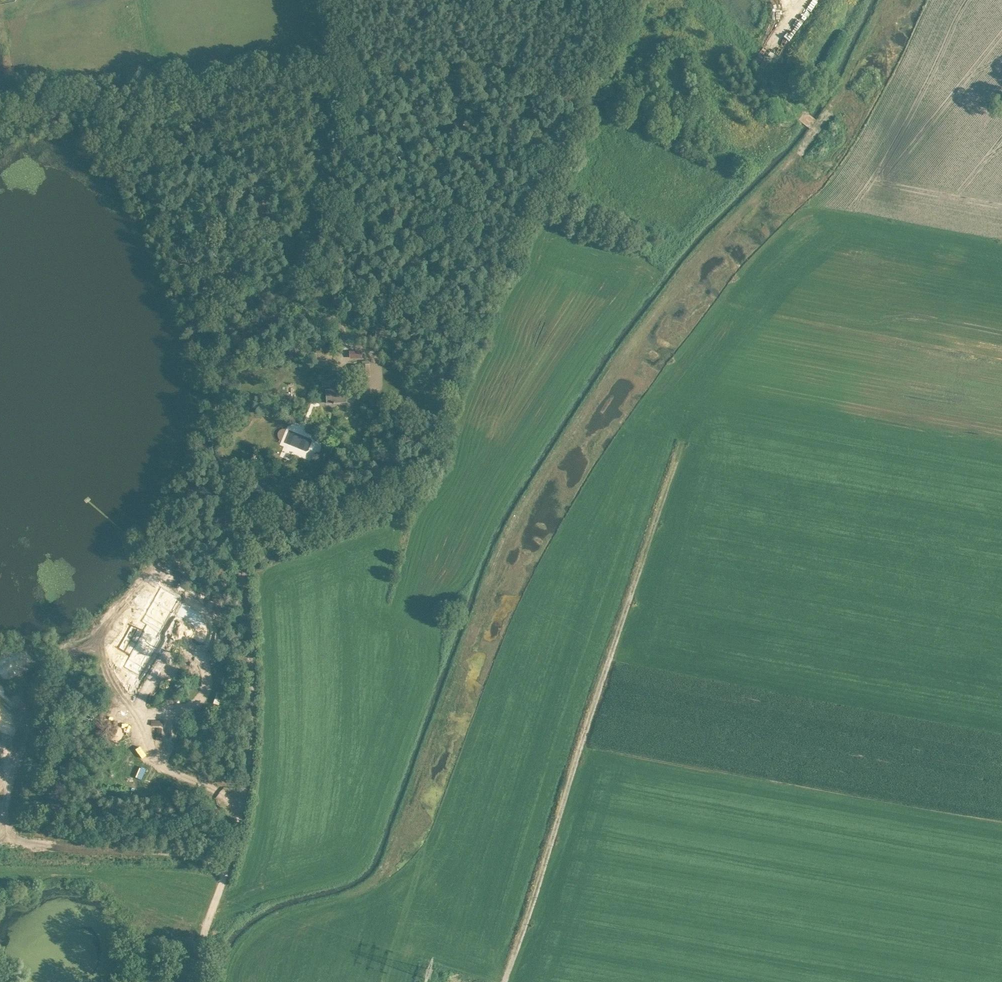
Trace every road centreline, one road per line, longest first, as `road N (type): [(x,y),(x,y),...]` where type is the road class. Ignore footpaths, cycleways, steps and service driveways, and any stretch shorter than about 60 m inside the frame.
road 1 (track): [(203,981),(205,930),(225,879),(251,727),(236,562),(430,481),(479,333),(473,326)]
road 2 (track): [(473,326),(307,271),(330,226),(352,75)]
road 3 (track): [(473,326),(581,90)]
road 4 (track): [(352,75),(470,73),(581,90)]

